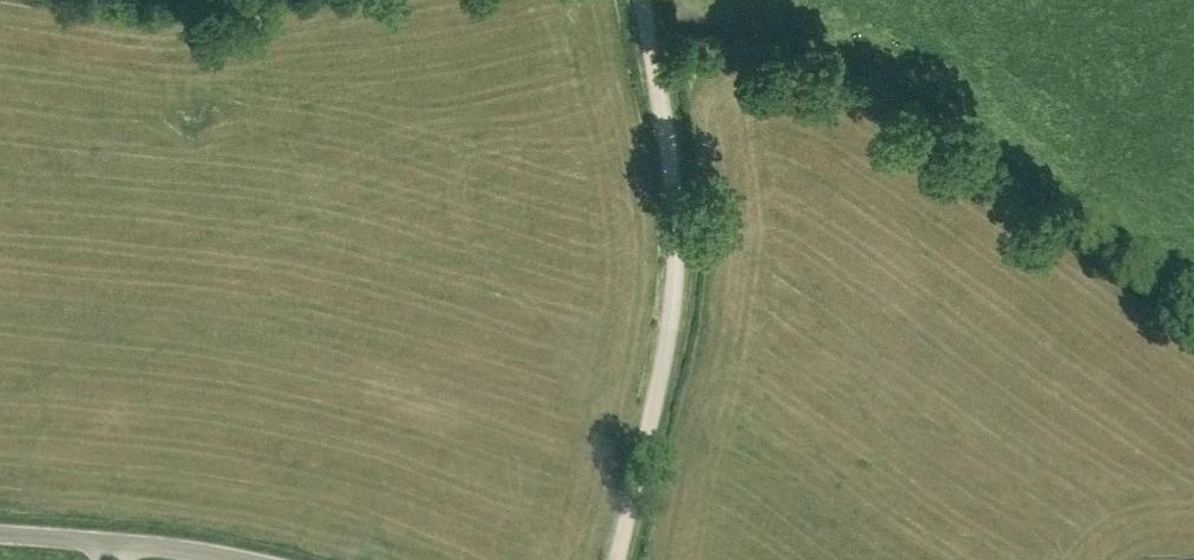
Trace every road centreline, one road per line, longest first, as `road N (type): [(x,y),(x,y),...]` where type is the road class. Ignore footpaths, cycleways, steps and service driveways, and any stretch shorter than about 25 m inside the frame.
road 1 (track): [(621,559),(680,278),(672,143),(646,0)]
road 2 (unclassified): [(234,559),(0,539)]

